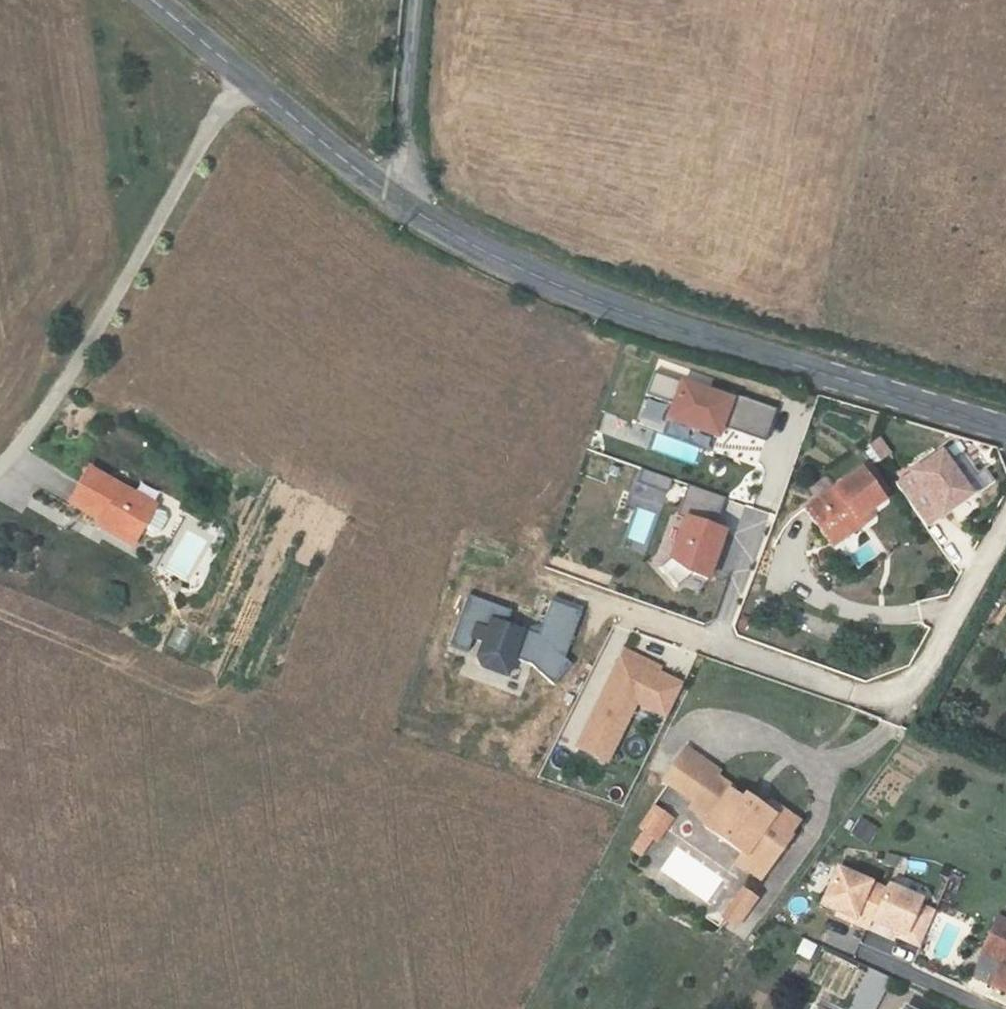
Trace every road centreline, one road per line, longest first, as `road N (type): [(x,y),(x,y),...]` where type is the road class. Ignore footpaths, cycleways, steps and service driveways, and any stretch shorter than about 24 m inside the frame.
road 1 (secondary): [(1005,428),(651,320),(476,249),(406,209)]
road 2 (residential): [(1005,520),(913,689),(877,698),(624,611)]
road 3 (secondary): [(406,209),(144,0)]
road 4 (residential): [(413,0),(403,103),(406,209)]

